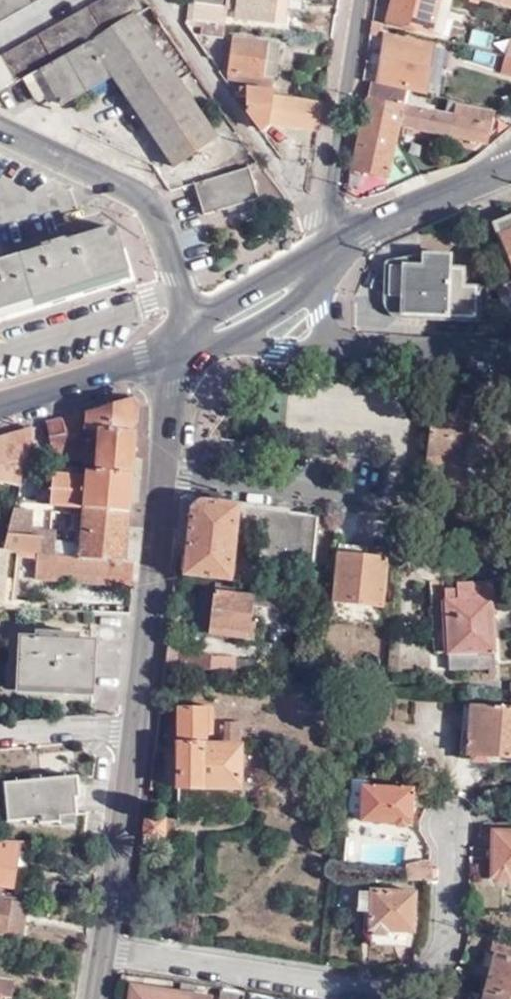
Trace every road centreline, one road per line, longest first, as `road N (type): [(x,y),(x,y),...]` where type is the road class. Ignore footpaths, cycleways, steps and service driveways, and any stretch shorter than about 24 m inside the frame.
road 1 (residential): [(100,946),(334,986),(405,989),(429,976),(451,942),(451,826)]
road 2 (residential): [(189,344),(163,238),(143,199),(0,132)]
road 3 (residential): [(168,472),(471,517)]
road 4 (residential): [(159,0),(276,163),(328,211)]
road 5 (tertiary): [(135,727),(168,472)]
road 6 (tertiary): [(100,946),(135,727)]
road 7 (tertiary): [(328,211),(361,0)]
road 8 (tertiary): [(0,404),(189,344)]
road 9 (tertiary): [(339,248),(510,169)]
road 10 (residential): [(510,369),(437,345),(352,344)]
road 11 (tertiary): [(322,260),(233,301),(189,344)]
road 12 (residential): [(135,727),(0,737)]
road 13 (tertiary): [(168,472),(189,344)]
road 14 (residential): [(225,338),(292,349),(352,344)]

